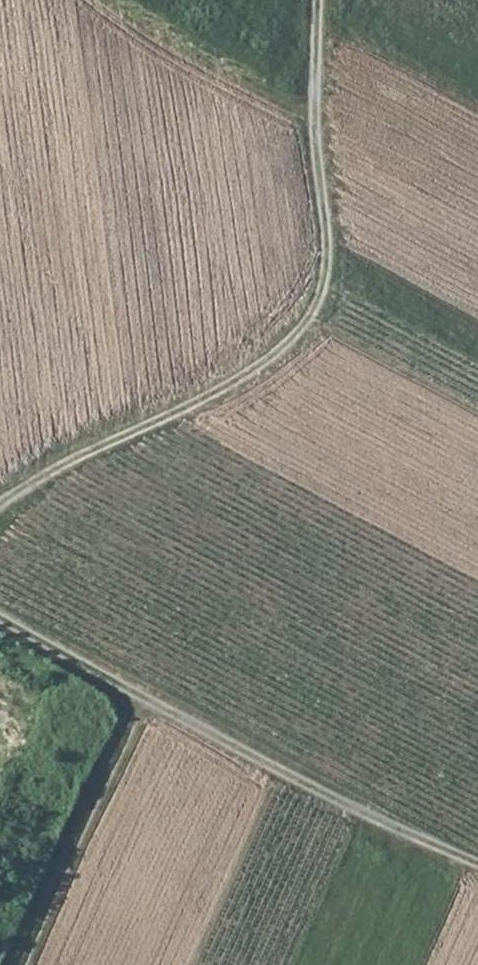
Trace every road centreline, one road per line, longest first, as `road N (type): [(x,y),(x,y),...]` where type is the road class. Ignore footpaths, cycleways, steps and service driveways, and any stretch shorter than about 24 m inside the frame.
road 1 (track): [(317,0),(313,129),(326,233),(323,300),(301,333),(258,370),(74,461),(0,515)]
road 2 (track): [(0,617),(138,699),(477,869)]
road 3 (track): [(138,699),(22,964)]
road 4 (track): [(313,129),(111,15),(99,0)]

